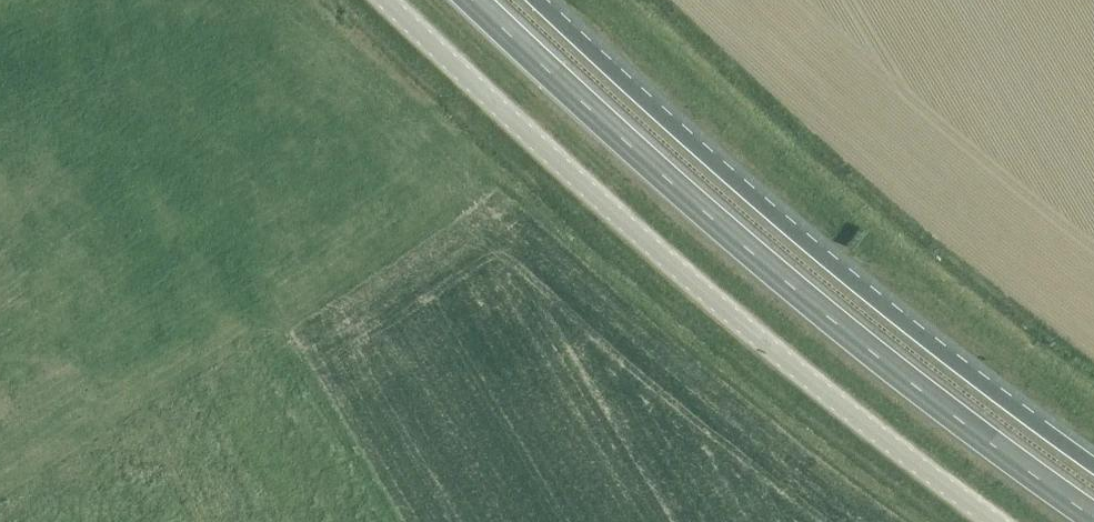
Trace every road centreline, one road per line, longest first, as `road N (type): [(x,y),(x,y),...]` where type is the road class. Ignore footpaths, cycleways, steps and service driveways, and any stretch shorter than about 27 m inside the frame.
road 1 (trunk): [(471,0),(877,358),(1093,516)]
road 2 (unclassified): [(385,0),(708,295),(996,521)]
road 3 (trunk): [(1093,465),(912,327),(535,0)]

